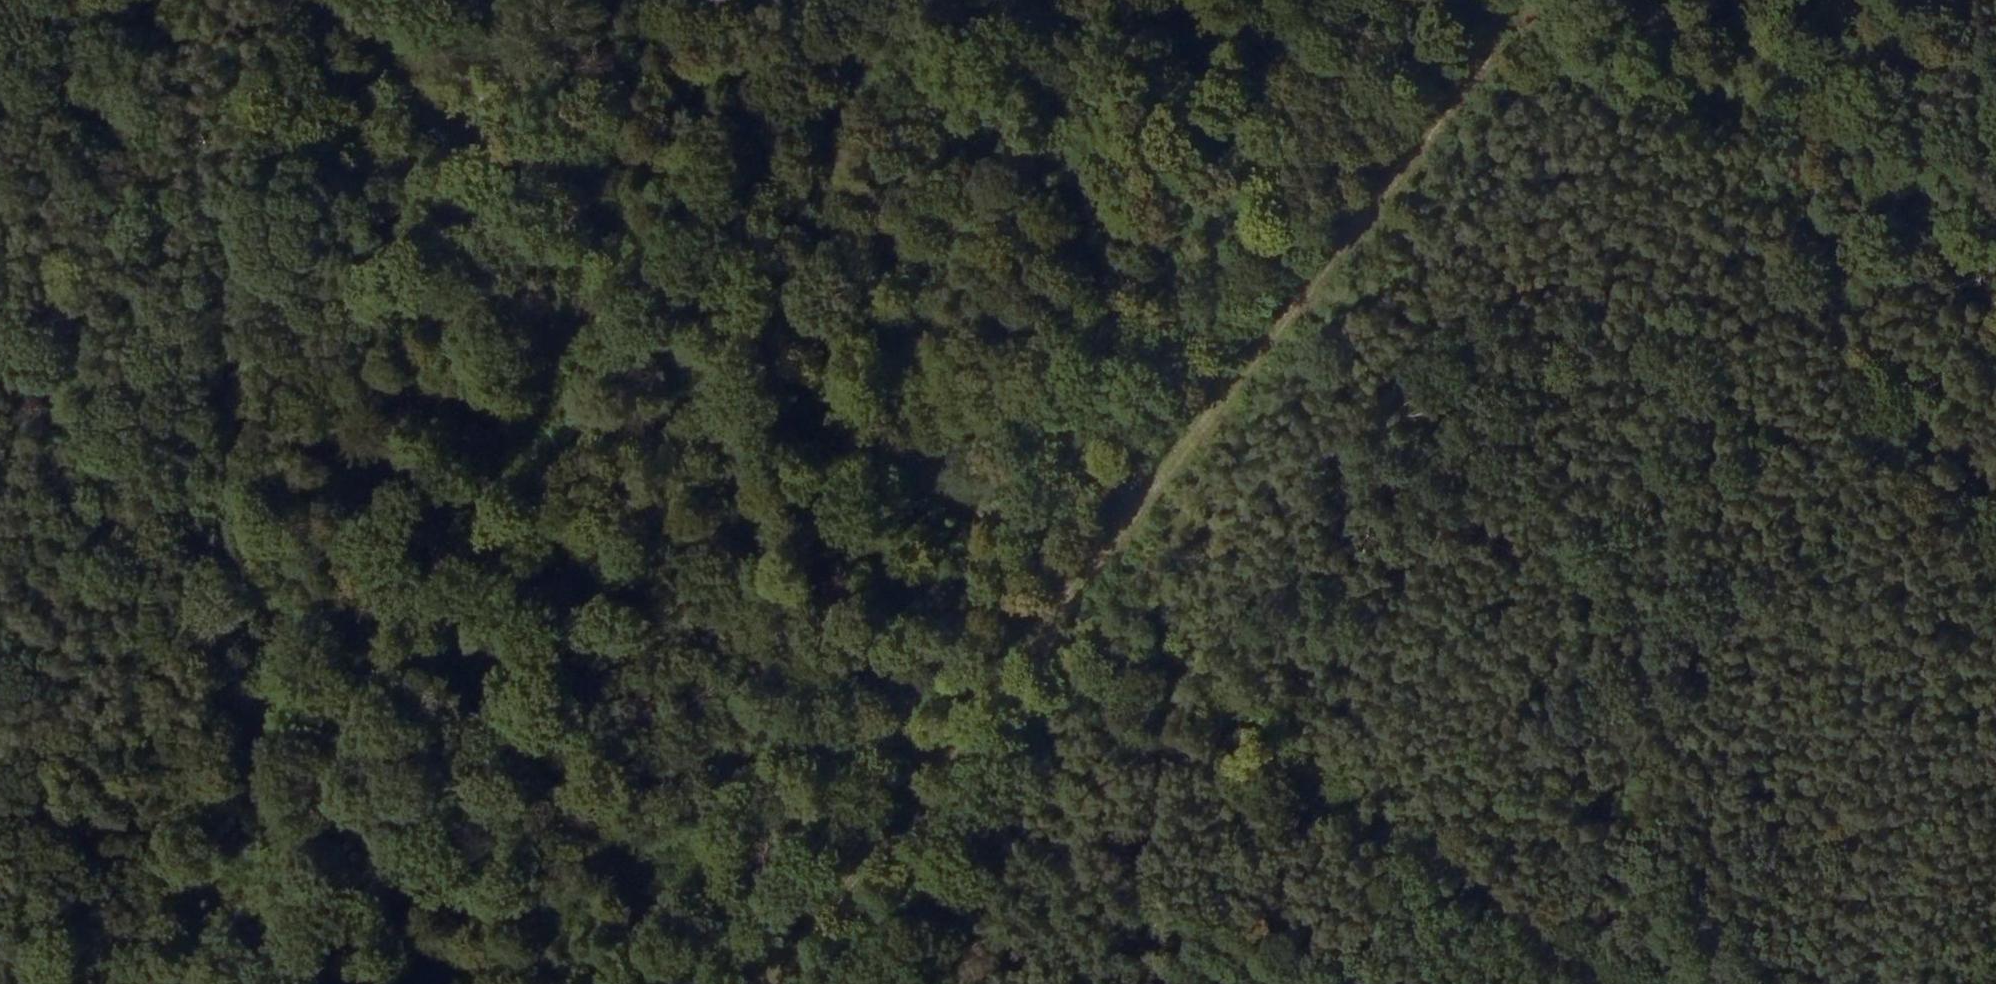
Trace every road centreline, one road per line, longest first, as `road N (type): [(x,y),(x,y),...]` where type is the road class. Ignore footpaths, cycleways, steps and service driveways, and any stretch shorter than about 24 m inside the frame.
road 1 (track): [(1607,983),(465,136),(297,0)]
road 2 (track): [(790,983),(1586,0)]
road 3 (track): [(504,0),(465,136)]

